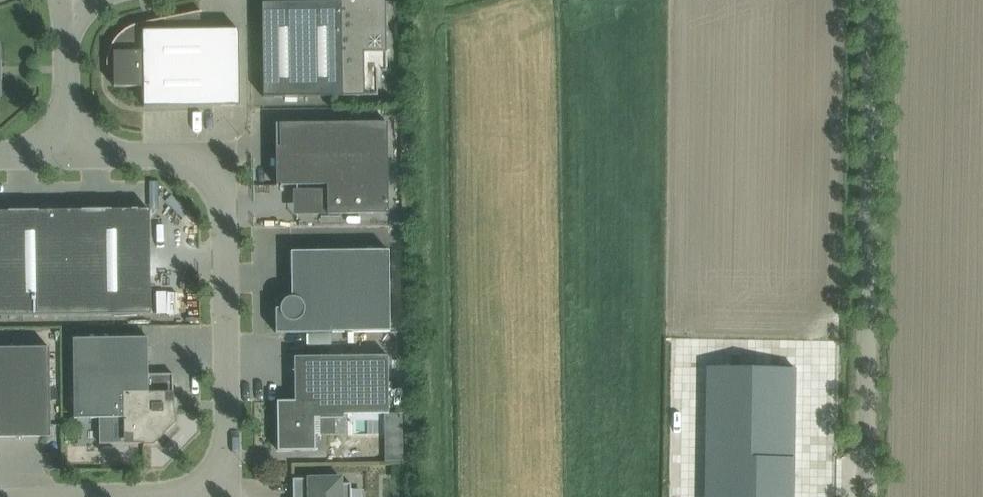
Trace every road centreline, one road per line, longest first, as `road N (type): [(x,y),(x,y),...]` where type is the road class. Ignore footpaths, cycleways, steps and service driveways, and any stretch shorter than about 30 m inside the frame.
road 1 (unclassified): [(858,496),(865,0)]
road 2 (residential): [(184,496),(206,487),(227,449),(220,181),(209,165),(71,157)]
road 3 (unclassified): [(71,157),(64,0)]

